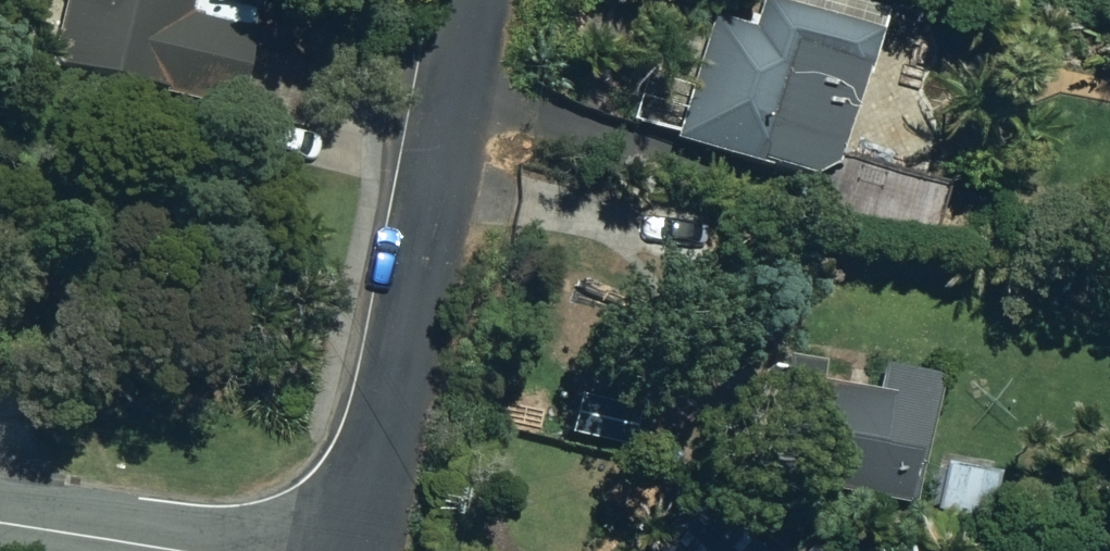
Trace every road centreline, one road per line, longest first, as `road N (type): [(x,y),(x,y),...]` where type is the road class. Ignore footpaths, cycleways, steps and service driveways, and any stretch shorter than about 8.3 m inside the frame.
road 1 (residential): [(473,0),(357,550)]
road 2 (residential): [(165,550),(0,531)]

